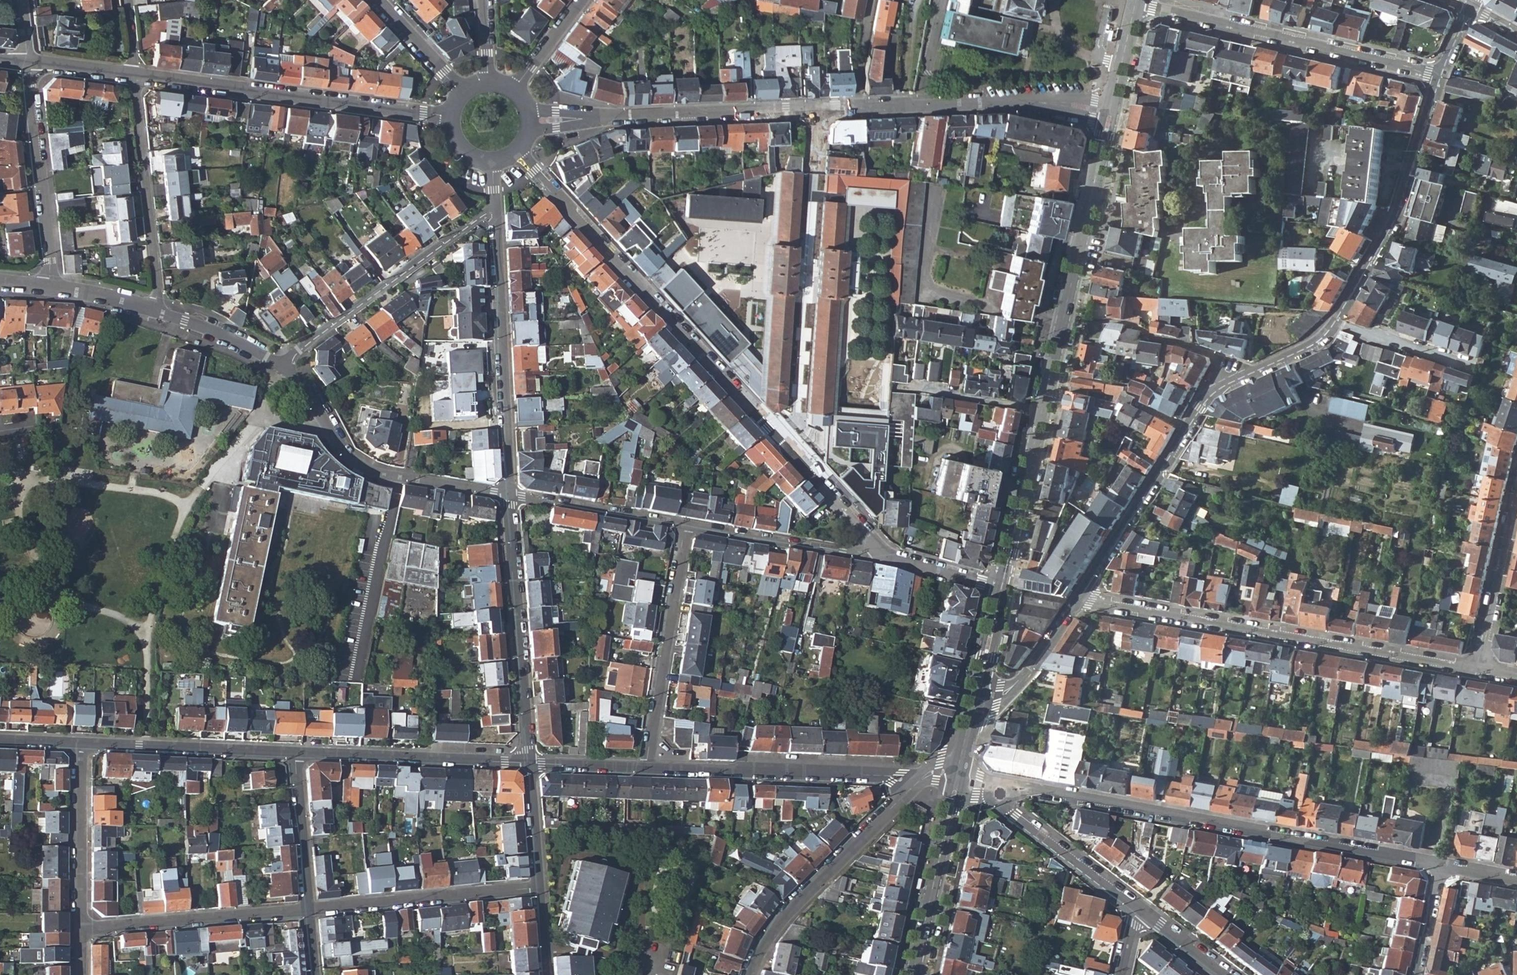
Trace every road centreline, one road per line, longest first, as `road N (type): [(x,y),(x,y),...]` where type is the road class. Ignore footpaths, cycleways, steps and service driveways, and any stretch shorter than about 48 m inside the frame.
road 1 (residential): [(1439,76),(1396,219),(1335,324),(1323,340),(1211,392),(1083,599)]
road 2 (primary): [(1110,112),(1000,588)]
road 3 (residential): [(1000,793),(1021,789),(1443,866)]
road 4 (residential): [(1083,599),(1479,669)]
road 5 (residential): [(516,151),(779,442)]
road 6 (residential): [(135,76),(451,116)]
road 7 (residential): [(1439,76),(1136,3)]
road 8 (residential): [(816,111),(1019,103),(1110,112)]
road 9 (residential): [(496,205),(509,494)]
road 10 (residential): [(530,120),(816,111)]
road 11 (residential): [(281,363),(342,448),(364,467),(509,494)]
road 12 (residential): [(915,784),(890,776),(646,768)]
road 13 (residential): [(509,494),(528,763)]
road 14 (residential): [(496,205),(281,363)]
road 15 (residential): [(749,974),(780,918),(915,784)]
road 16 (residential): [(646,768),(686,529)]
road 17 (residential): [(135,76),(157,290),(153,311)]
road 18 (residential): [(528,763),(295,754)]
road 19 (residential): [(307,911),(536,888)]
road 20 (residential): [(78,930),(307,911)]
road 21 (residential): [(28,63),(49,289)]
road 22 (residential): [(295,754),(78,744)]
road 23 (residential): [(686,529),(891,562)]
road 24 (primary): [(957,779),(913,974)]
road 25 (residential): [(78,930),(78,744)]
road 26 (residential): [(1138,911),(1016,817),(1000,793)]
road 27 (residential): [(509,494),(686,529)]
road 28 (residential): [(1479,669),(1516,494)]
road 29 (residential): [(779,442),(891,562)]
road 30 (residential): [(307,911),(295,754)]
road 31 (residential): [(1083,599),(1023,677),(1005,693),(976,697)]
road 32 (residential): [(153,311),(281,363)]
road 33 (residential): [(377,0),(463,92)]
road 34 (residential): [(528,763),(536,888)]

